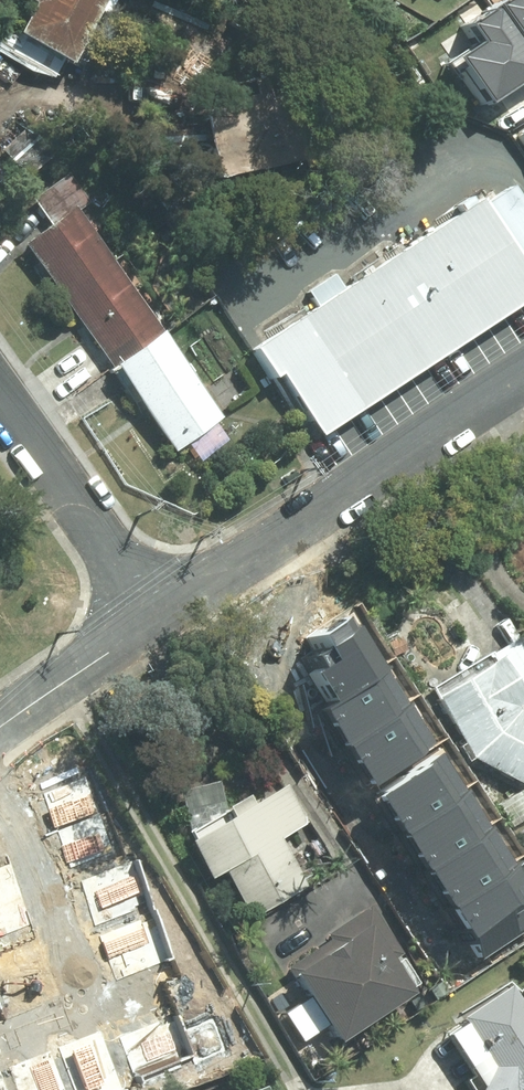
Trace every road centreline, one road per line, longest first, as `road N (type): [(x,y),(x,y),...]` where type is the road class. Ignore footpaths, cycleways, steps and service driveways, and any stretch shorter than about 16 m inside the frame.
road 1 (residential): [(156,621),(523,374)]
road 2 (residential): [(156,621),(0,391)]
road 3 (residential): [(0,728),(156,621)]

